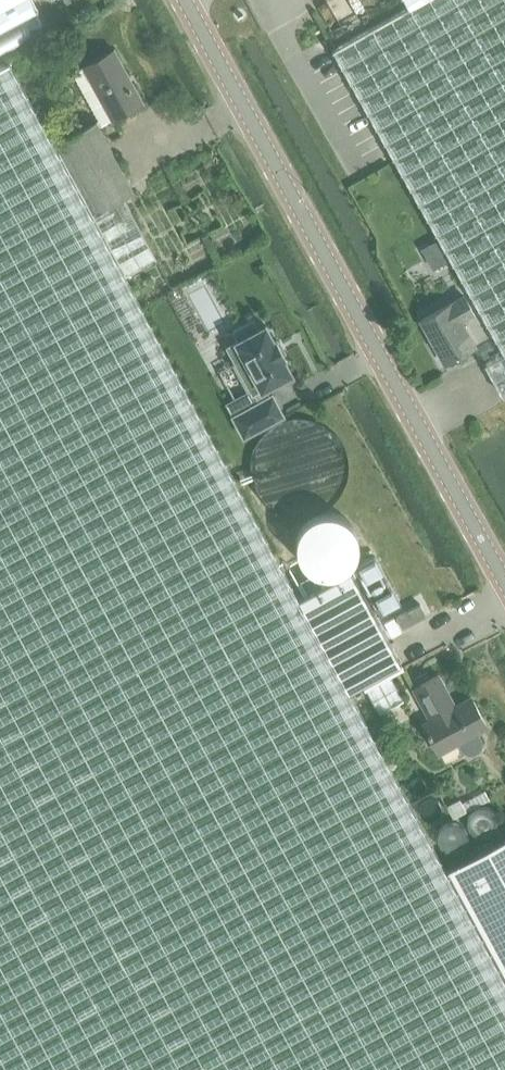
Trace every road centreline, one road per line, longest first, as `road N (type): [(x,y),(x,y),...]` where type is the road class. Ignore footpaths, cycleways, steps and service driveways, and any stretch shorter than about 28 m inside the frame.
road 1 (tertiary): [(504,579),(184,0)]

